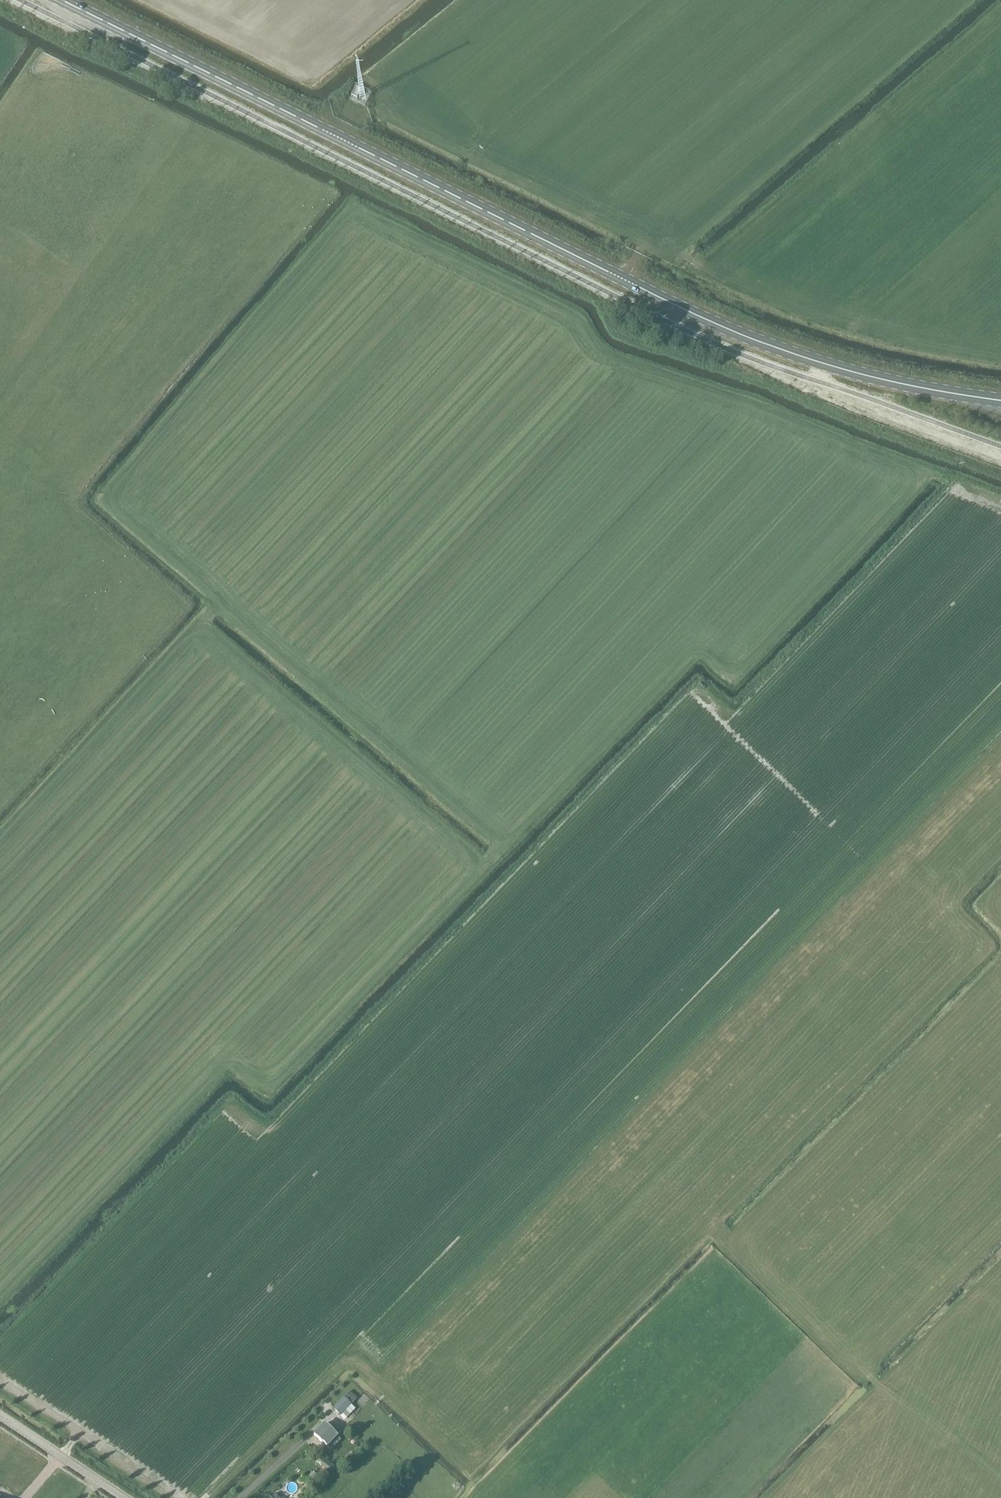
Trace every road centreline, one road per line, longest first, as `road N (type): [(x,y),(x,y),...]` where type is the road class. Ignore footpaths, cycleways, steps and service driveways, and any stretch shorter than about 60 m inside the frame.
road 1 (primary): [(1000,401),(839,368),(717,325),(62,0)]
road 2 (tertiary): [(124,1497),(0,1417)]

